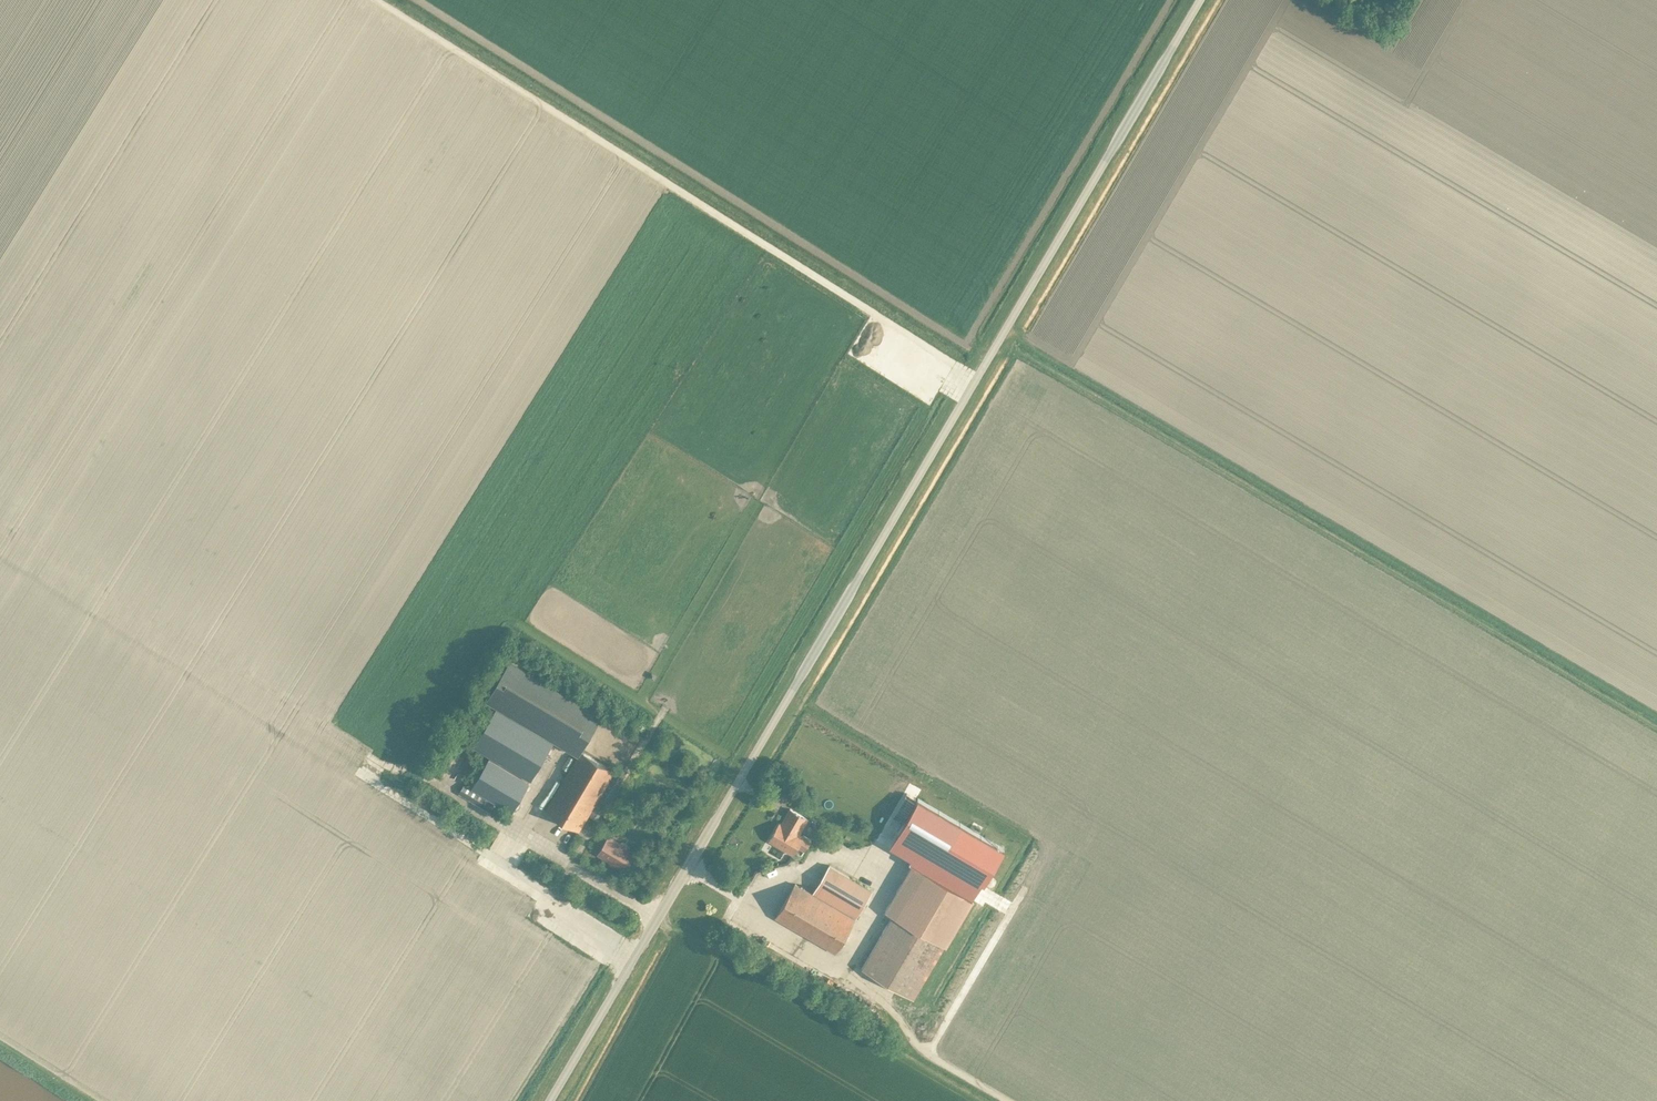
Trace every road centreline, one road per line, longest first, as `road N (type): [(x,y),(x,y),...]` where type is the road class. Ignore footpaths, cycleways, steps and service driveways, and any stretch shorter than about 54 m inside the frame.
road 1 (unclassified): [(548,1100),(1200,0)]

